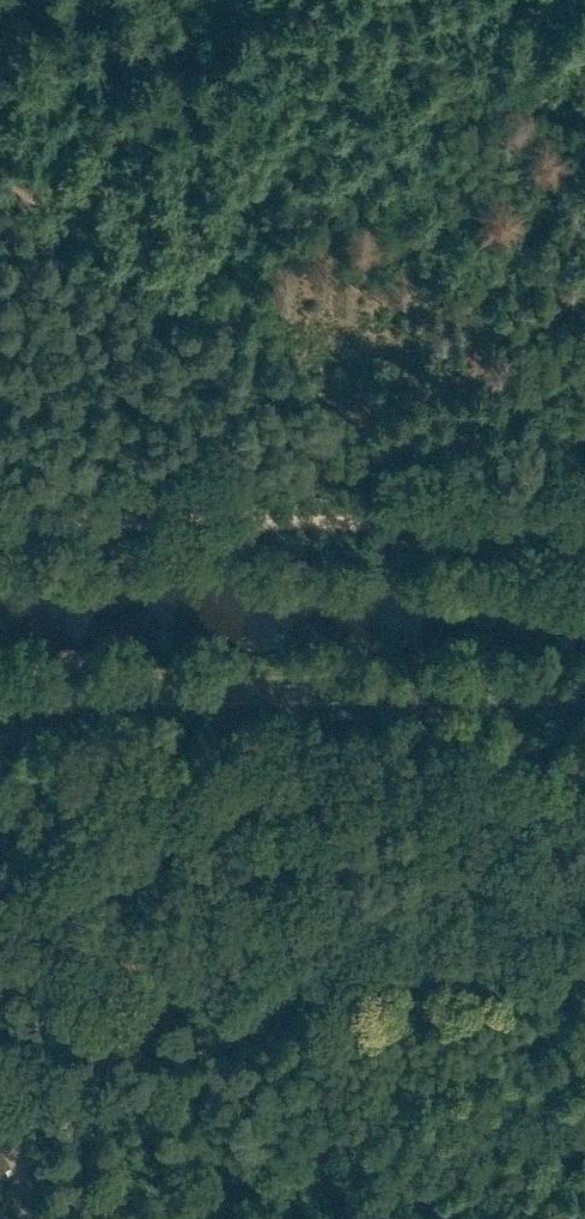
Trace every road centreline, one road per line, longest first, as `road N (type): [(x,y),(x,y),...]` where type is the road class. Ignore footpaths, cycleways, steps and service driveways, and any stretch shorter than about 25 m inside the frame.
road 1 (track): [(584,525),(0,520)]
road 2 (unclassified): [(0,694),(584,697)]

